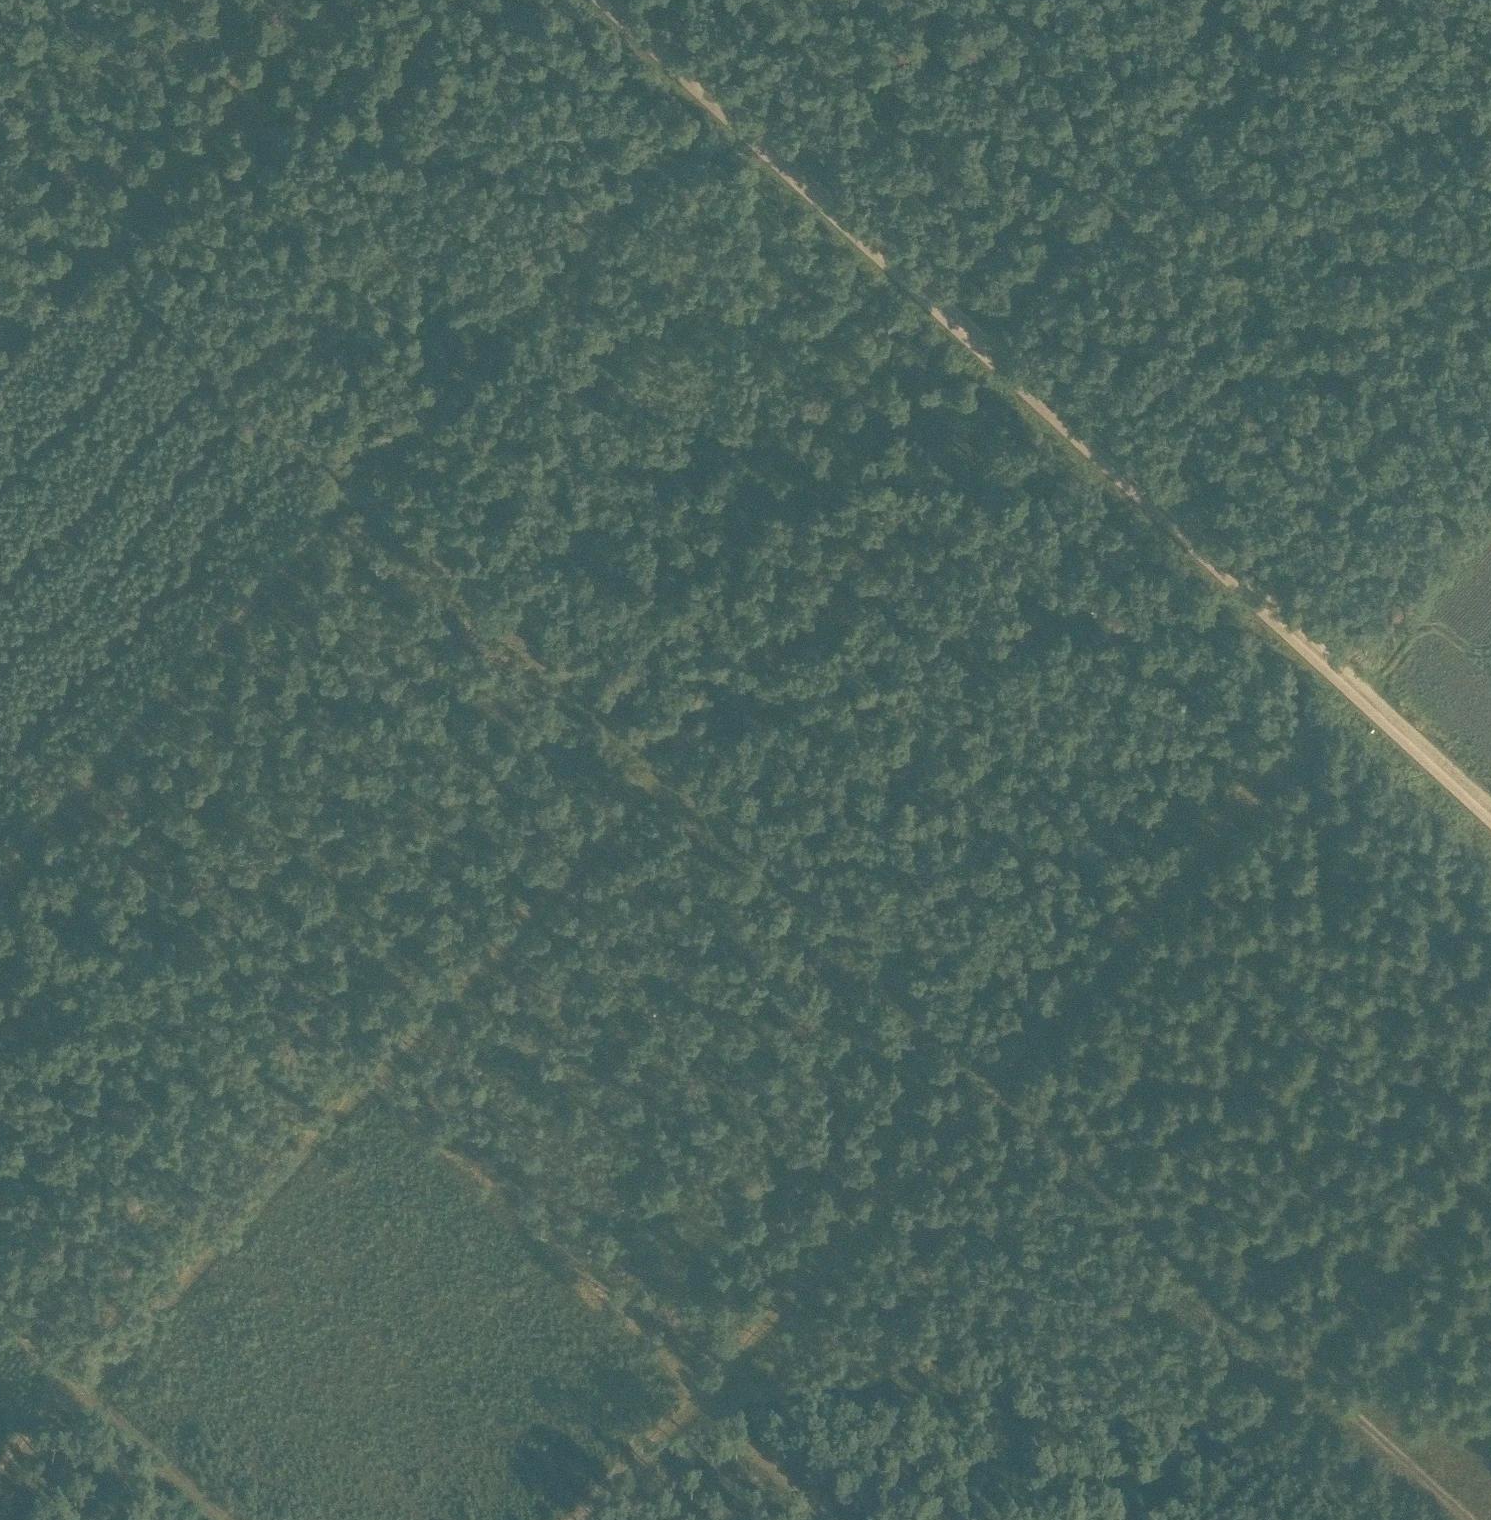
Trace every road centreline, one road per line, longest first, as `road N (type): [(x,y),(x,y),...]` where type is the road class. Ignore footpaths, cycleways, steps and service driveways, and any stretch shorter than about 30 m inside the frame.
road 1 (track): [(1490,794),(621,0)]
road 2 (track): [(1471,1519),(1298,1363)]

